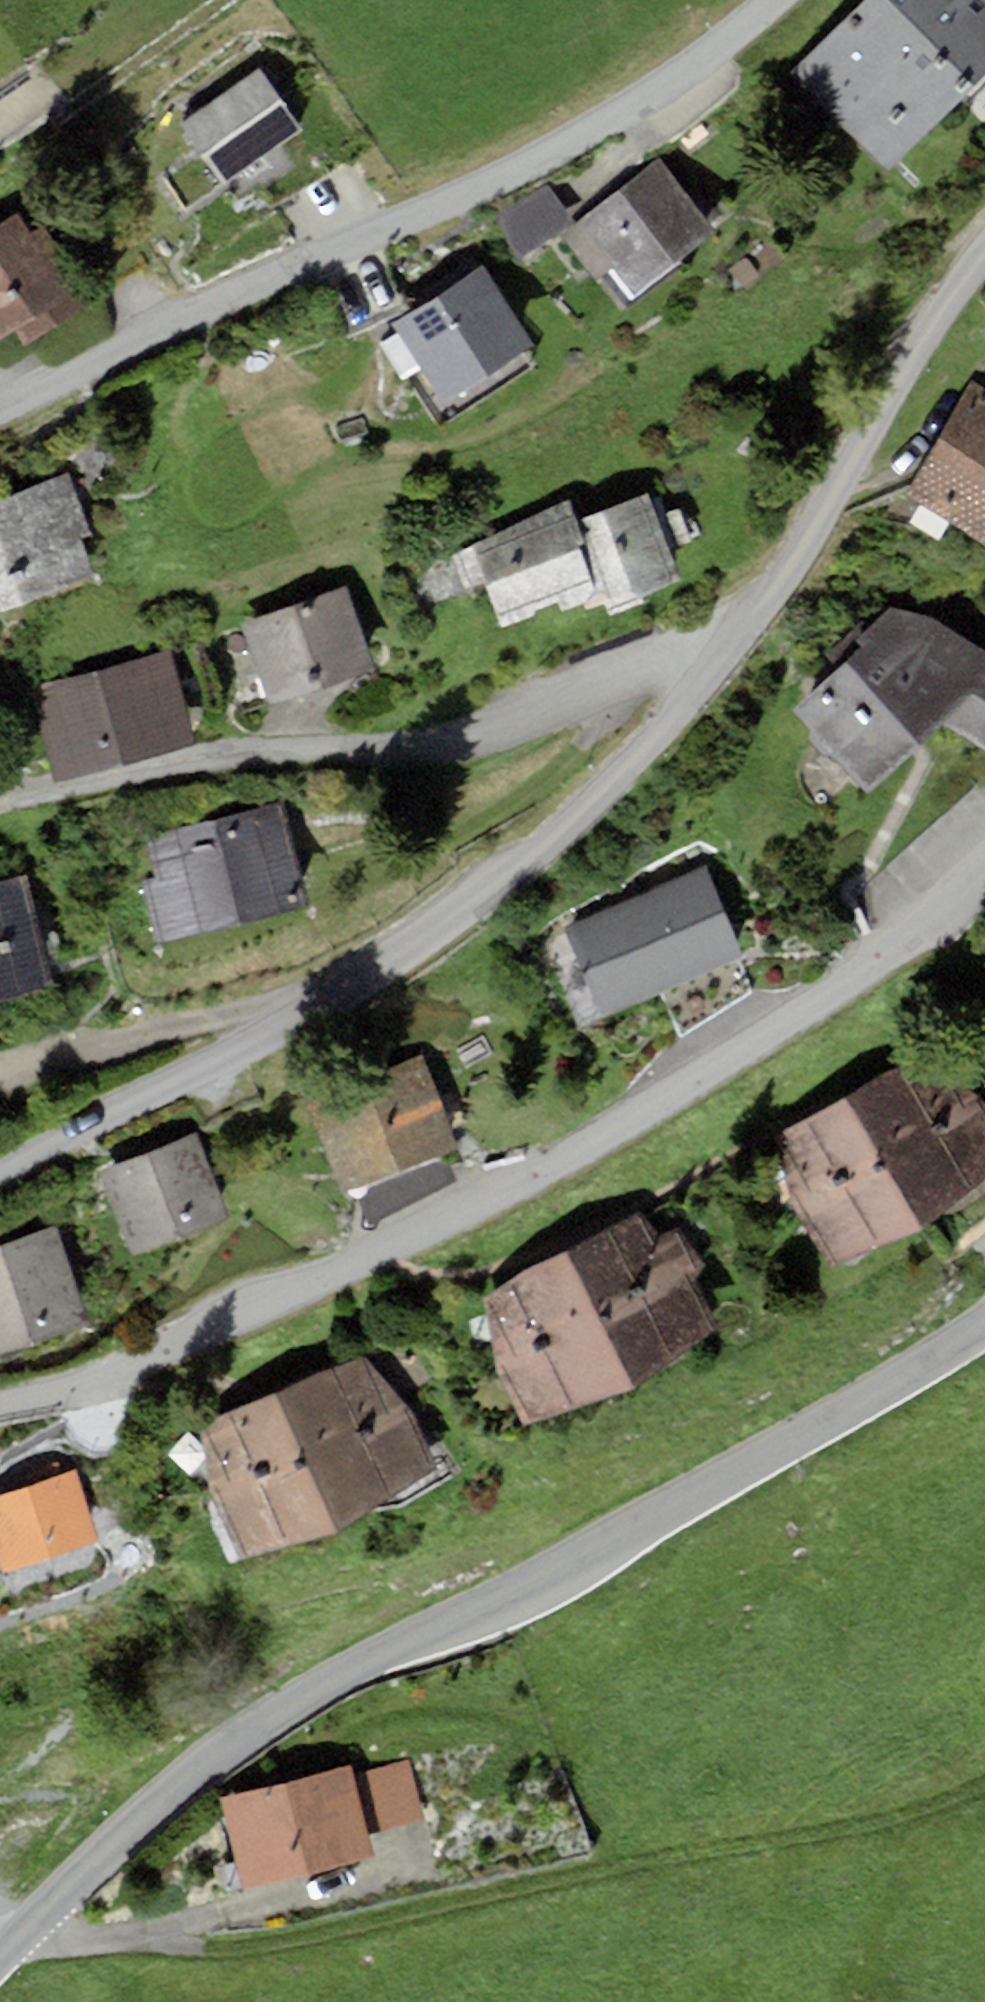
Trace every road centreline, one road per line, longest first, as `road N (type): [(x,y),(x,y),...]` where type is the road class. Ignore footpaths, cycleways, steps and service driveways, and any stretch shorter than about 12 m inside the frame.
road 1 (residential): [(984,252),(937,312),(777,584),(719,660),(578,812),(465,906),(282,1028),(0,1171)]
road 2 (residential): [(0,1954),(119,1829),(285,1705),(897,1379),(984,1323)]
road 3 (residential): [(984,871),(876,965),(549,1169),(141,1361),(0,1403)]
road 4 (track): [(17,1936),(205,1948),(307,1938),(655,1858),(846,1830),(984,1785)]
road 5 (residential): [(776,0),(656,92),(527,164),(0,401)]

